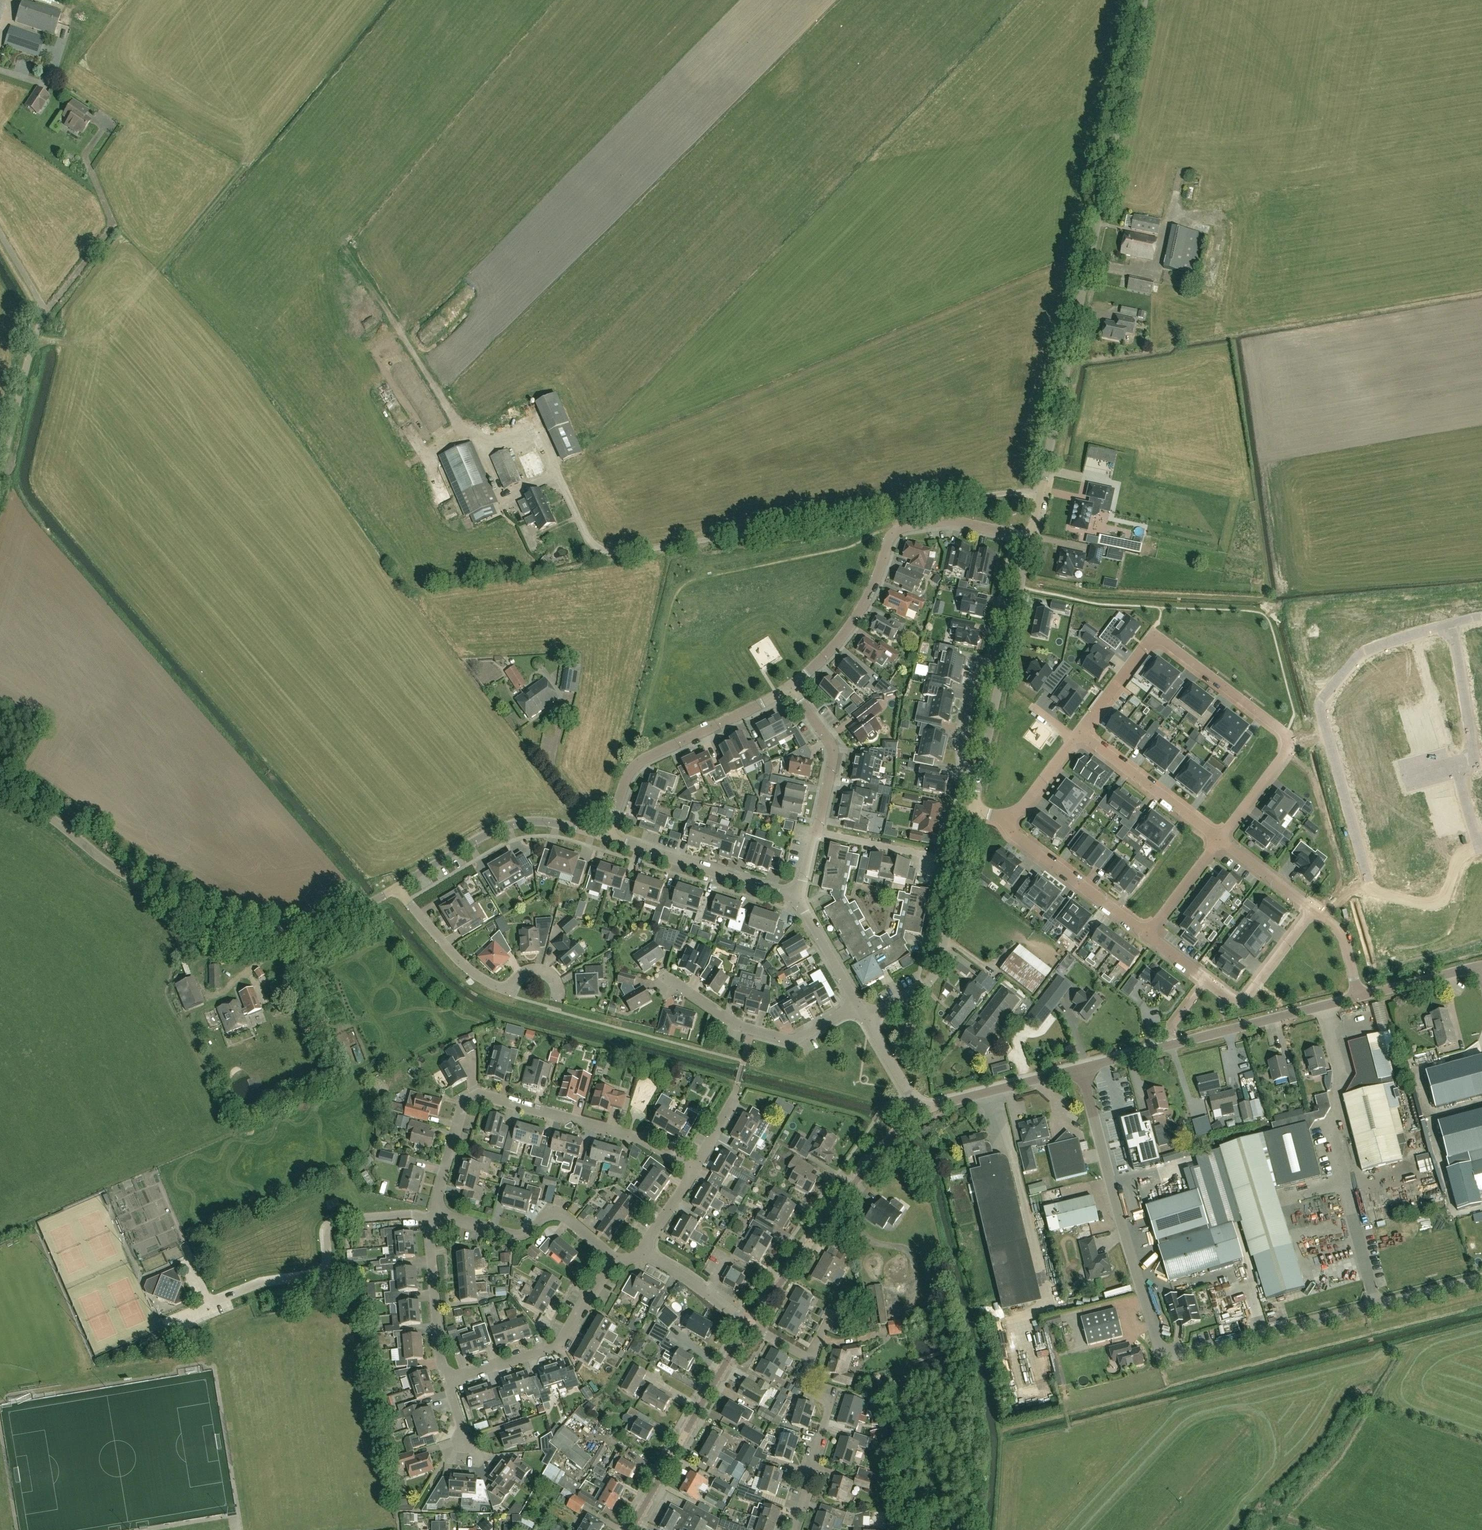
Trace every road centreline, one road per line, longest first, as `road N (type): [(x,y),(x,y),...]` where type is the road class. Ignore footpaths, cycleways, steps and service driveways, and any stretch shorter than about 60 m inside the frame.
road 1 (unclassified): [(1081,1068),(1164,1351),(1184,1354),(1481,1279)]
road 2 (unclassified): [(1031,535),(1145,0)]
road 3 (unclassified): [(394,888),(349,914),(297,929),(263,932),(193,915),(138,885),(32,804),(0,791)]
road 4 (residential): [(434,1215),(465,1099),(637,1138),(695,1171)]
road 5 (residential): [(791,689),(849,633),(904,527),(956,521),(1031,535)]
road 6 (residential): [(434,1215),(327,1227),(323,1267),(312,1276),(248,1288),(168,1322)]
road 7 (residential): [(1325,734),(1371,895),(1421,900),(1444,890),(1480,840)]
road 8 (residential): [(1079,733),(1153,637),(1296,741)]
road 9 (tertiary): [(1081,1068),(1359,996)]
road 10 (tertiary): [(750,1324),(919,1109)]
road 11 (unclassified): [(868,1022),(934,977),(973,810)]
road 12 (residential): [(610,838),(637,768),(791,689)]
road 13 (tertiary): [(631,1529),(750,1324)]
road 14 (unclassified): [(394,888),(514,823),(545,821),(610,838)]
road 15 (residential): [(557,998),(544,970),(523,972),(508,993),(483,980),(394,888)]
road 16 (residential): [(1149,936),(1239,1003),(1313,911)]
road 17 (residential): [(857,1003),(793,1040),(737,1024),(665,974)]
road 18 (residential): [(447,1380),(556,1348),(615,1263)]
road 19 (residential): [(615,1263),(556,1217),(517,1236),(434,1215)]
road 20 (unclassified): [(610,838),(798,900)]
road 21 (residential): [(794,1529),(831,1407),(805,1387),(812,1360)]
road 22 (residential): [(1003,819),(1149,936)]
road 23 (residential): [(1079,733),(1219,838)]
road 24 (residential): [(1462,785),(1476,752),(1454,619)]
road 25 (tertiary): [(919,1109),(1081,1068)]
road 26 (residential): [(447,1380),(429,1238),(434,1215)]
road 27 (residential): [(1462,785),(1451,768),(1417,633)]
road 28 (residential): [(815,833),(831,749),(791,689)]
road 29 (residential): [(1325,734),(1327,687),(1362,655),(1417,633)]
road 30 (residential): [(981,766),(964,765),(967,706),(985,662),(1002,666)]
road 31 (unclassified): [(1002,666),(1031,535)]
road 32 (residential): [(750,1324),(642,1256)]
road 33 (residential): [(815,833),(938,859)]
road 34 (tertiary): [(1359,996),(1481,968)]
road 35 (residential): [(1219,838),(1296,741)]
road 36 (residential): [(1149,936),(1219,838)]

